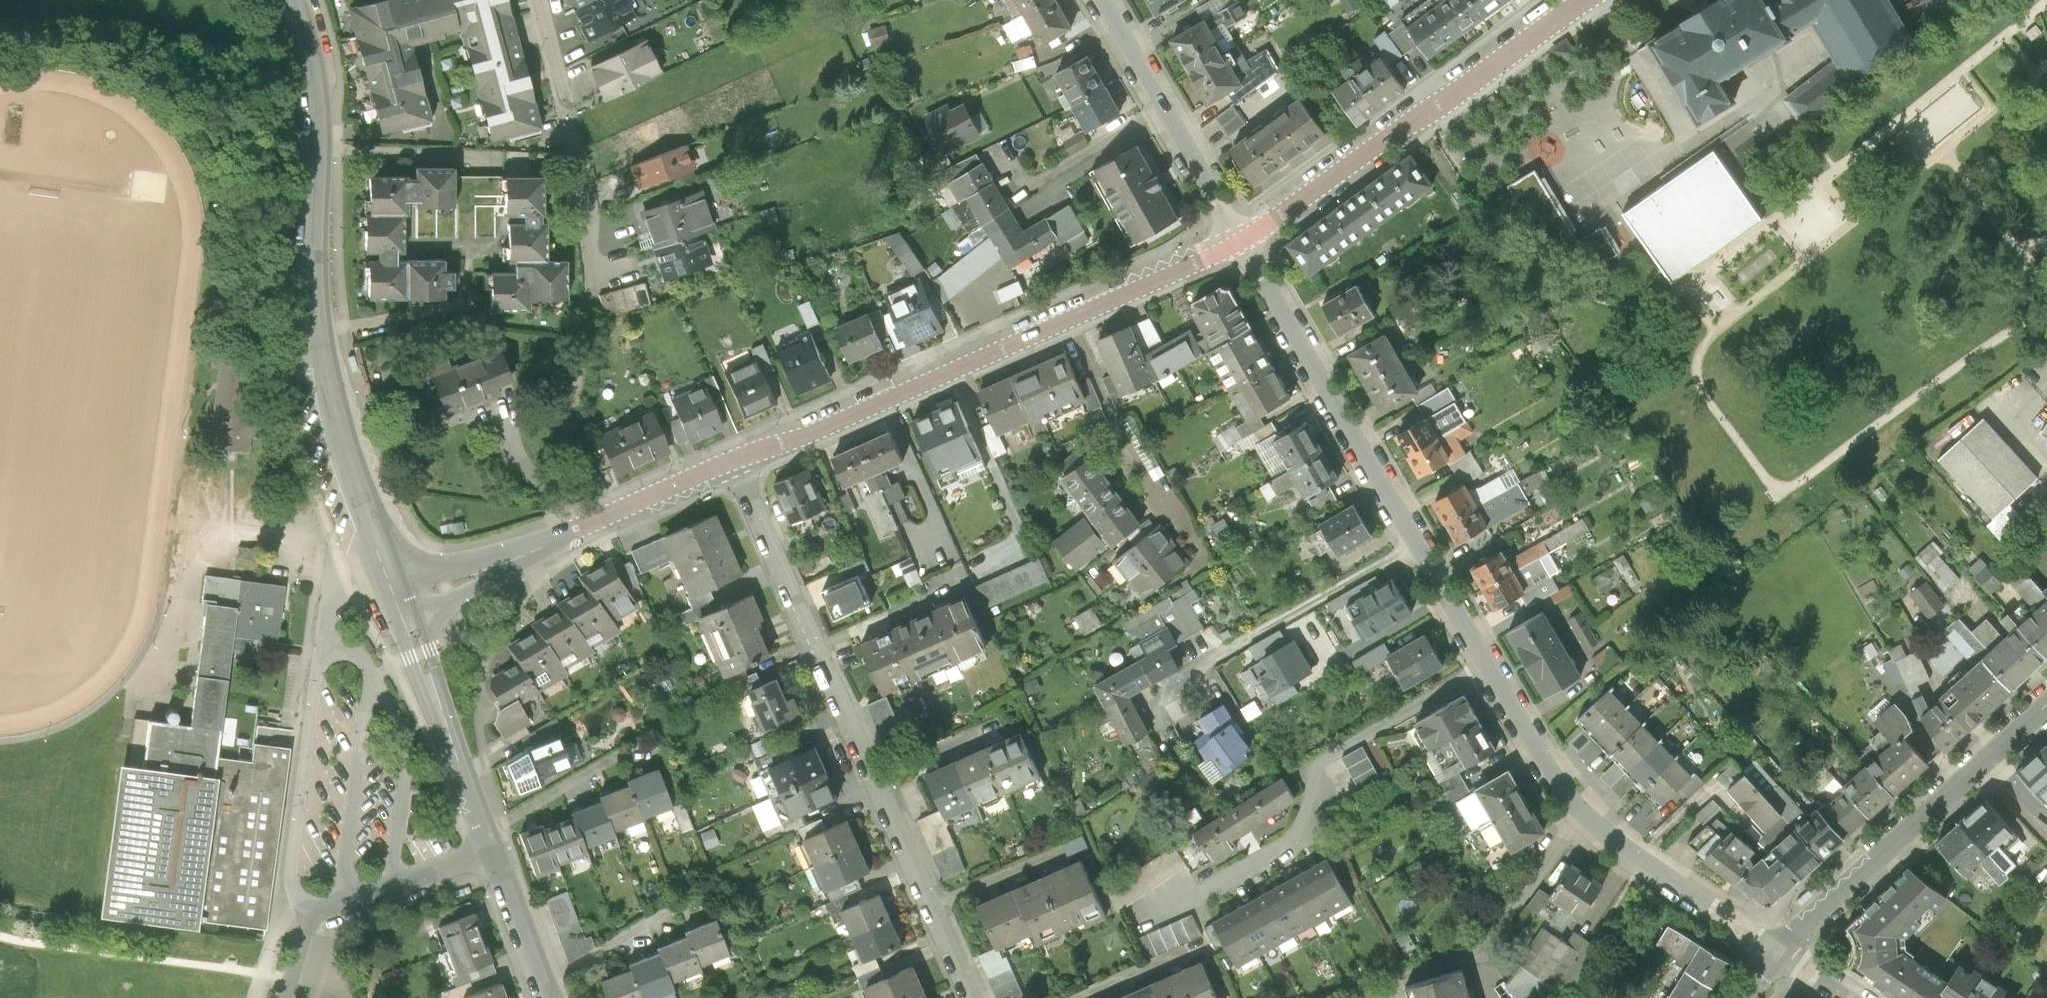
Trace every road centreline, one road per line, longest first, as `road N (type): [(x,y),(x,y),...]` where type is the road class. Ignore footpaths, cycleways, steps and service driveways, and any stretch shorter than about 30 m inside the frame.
road 1 (residential): [(1243,238),(1564,789),(1614,837),(1778,954)]
road 2 (residential): [(297,0),(313,64),(320,359),(334,428),(396,605)]
road 3 (residential): [(734,461),(978,997)]
road 4 (residential): [(734,461),(1243,238)]
road 5 (residential): [(1243,238),(1585,0)]
road 6 (residential): [(396,605),(734,461)]
road 7 (tertiary): [(1778,954),(2046,705)]
road 8 (residential): [(539,0),(583,185),(594,275)]
road 9 (residential): [(283,997),(316,917),(494,849)]
road 10 (residential): [(1103,0),(1243,238)]
road 11 (residential): [(494,849),(396,605)]
road 12 (residential): [(552,997),(494,849)]

